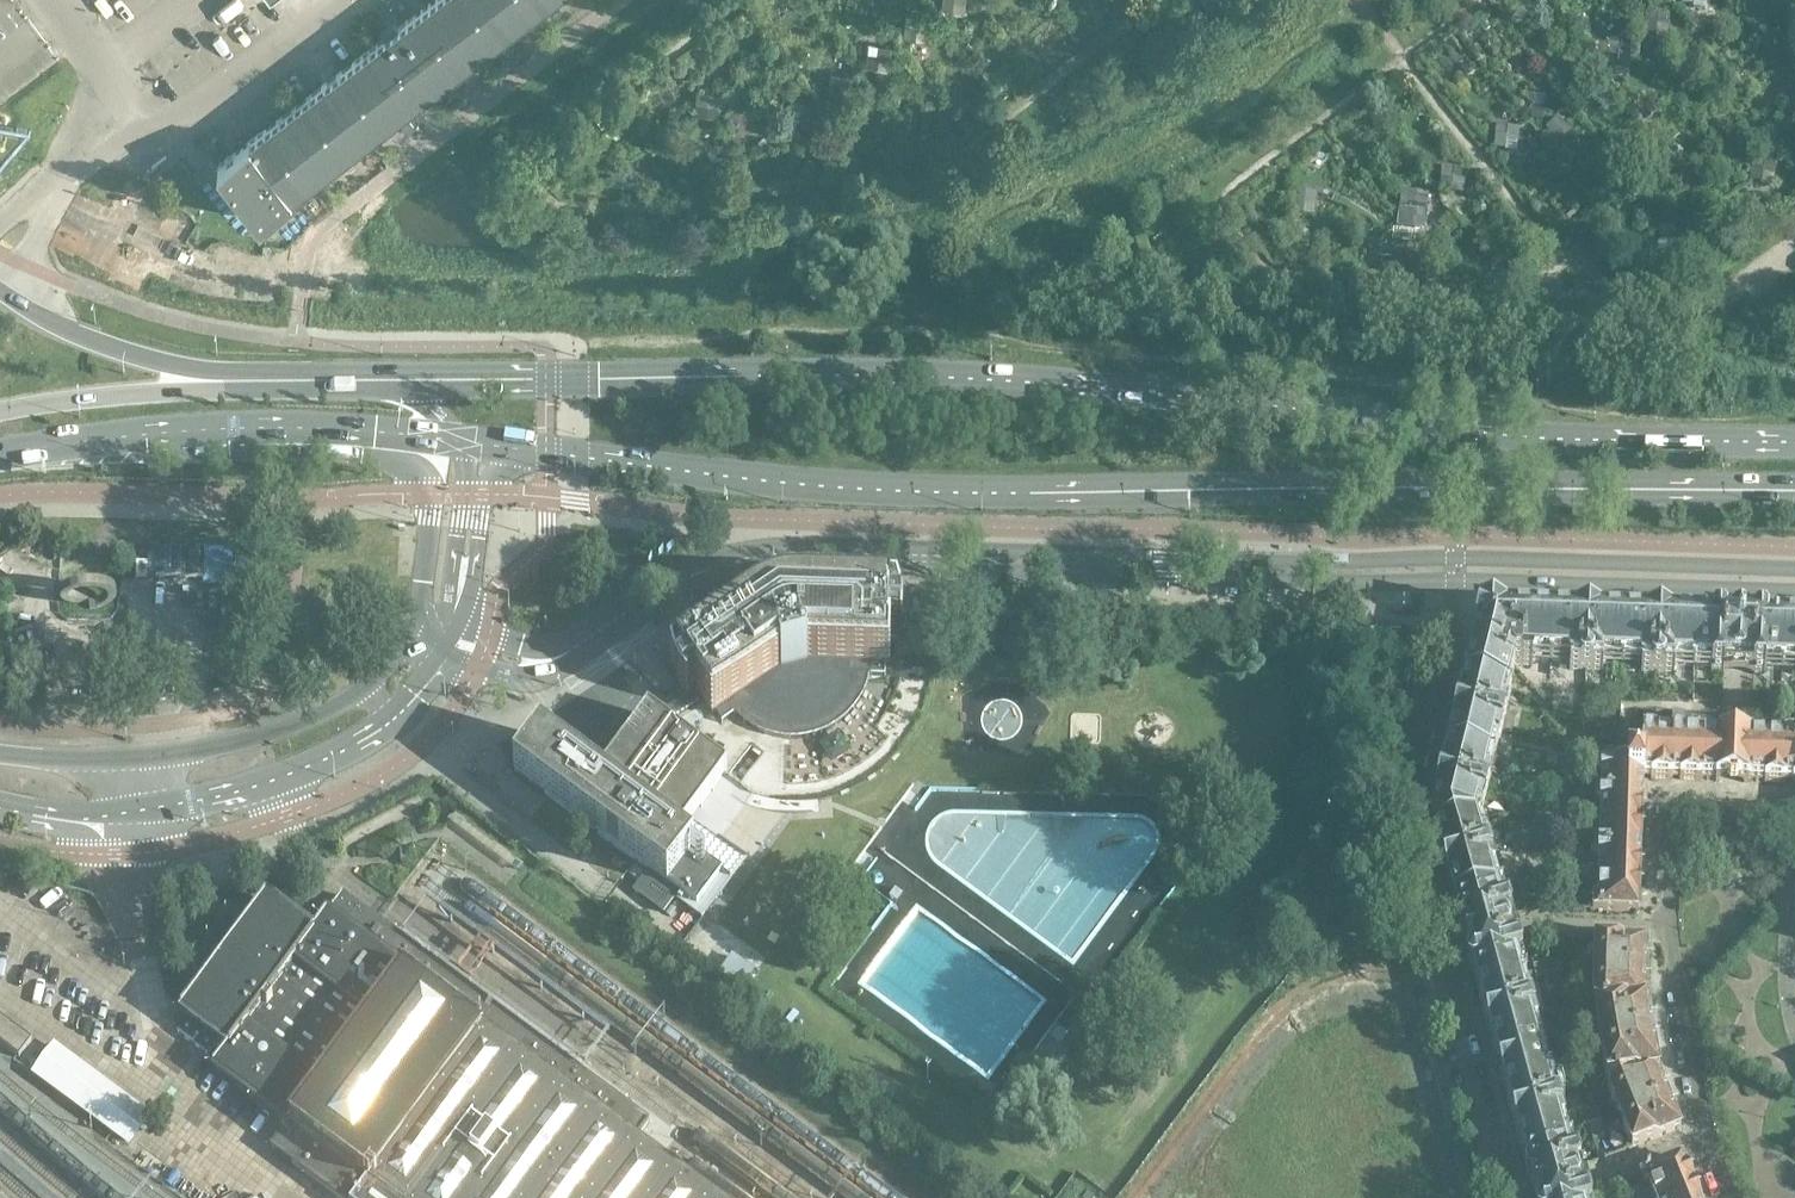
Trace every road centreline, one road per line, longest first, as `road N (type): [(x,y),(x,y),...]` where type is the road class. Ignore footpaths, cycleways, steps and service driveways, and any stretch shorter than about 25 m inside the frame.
road 1 (primary): [(528,451),(790,482),(959,491),(1794,490)]
road 2 (primary): [(1794,441),(1487,433),(1023,380),(744,375)]
road 3 (primary): [(744,375),(653,366),(230,370),(131,352),(41,318),(0,292)]
road 4 (primary): [(744,375),(656,387),(162,393),(0,413)]
road 5 (secondary): [(0,806),(42,814),(130,810),(245,789),(378,730),(441,658)]
road 6 (tertiary): [(971,560),(1005,571),(1455,580)]
road 7 (tertiary): [(1455,557),(1004,550),(971,560)]
road 8 (secondary): [(412,624),(385,666),(349,696),(223,744),(71,763),(0,754)]
road 9 (tertiary): [(563,654),(673,583),(735,560),(784,553),(971,560)]
road 10 (residential): [(1792,1009),(1794,839),(1784,825),(1680,824),(1670,834),(1668,928)]
road 11 (residential): [(1432,962),(1396,830),(1455,580)]
road 12 (primary): [(0,454),(100,440),(391,438)]
road 13 (tertiary): [(1794,568),(1455,557)]
road 14 (tertiary): [(1455,580),(1794,590)]
road 15 (unclassified): [(345,0),(187,119),(153,119),(130,100)]
road 16 (residential): [(1503,1197),(1432,962)]
road 17 (residential): [(1668,928),(1551,927),(1432,962)]
road 18 (residential): [(1668,928),(1679,1027),(1708,1138)]
road 19 (secondary): [(391,438),(414,450),(431,483),(412,624)]
road 20 (secondary): [(457,626),(484,494),(500,469),(528,451)]
road 21 (residential): [(1551,1197),(1708,1138)]
road 22 (tertiary): [(441,658),(532,680),(557,670),(563,654)]
road 23 (primary): [(391,438),(528,451)]
road 24 (unclassified): [(130,100),(53,0)]
road 25 (unclassified): [(0,279),(36,240),(58,200),(60,177)]

